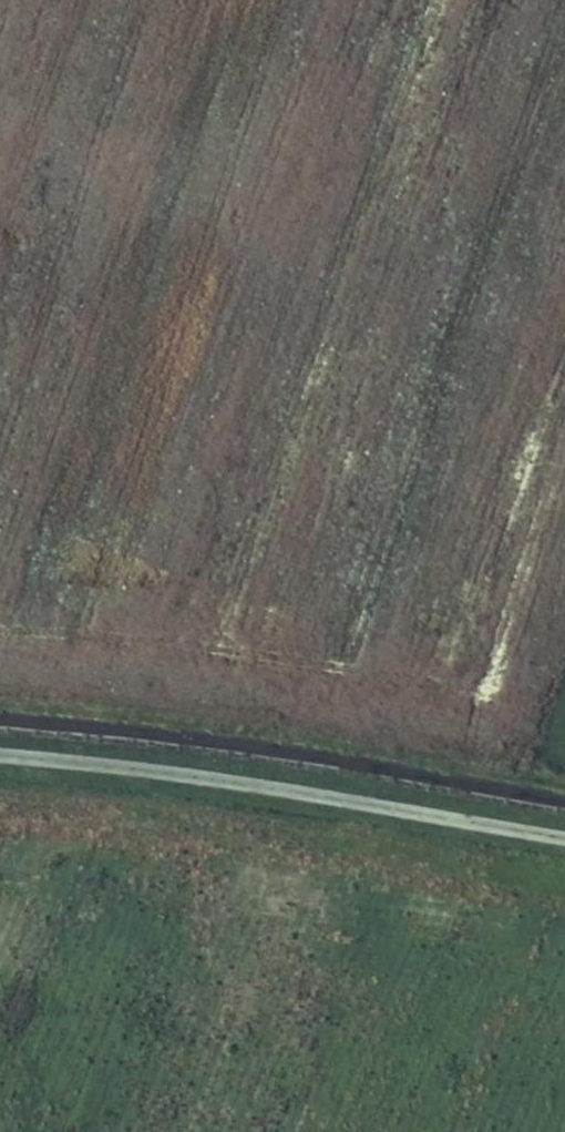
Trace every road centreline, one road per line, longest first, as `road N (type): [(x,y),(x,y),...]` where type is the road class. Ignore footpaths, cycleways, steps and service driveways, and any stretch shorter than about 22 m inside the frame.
road 1 (unclassified): [(564,840),(243,783),(0,761)]

